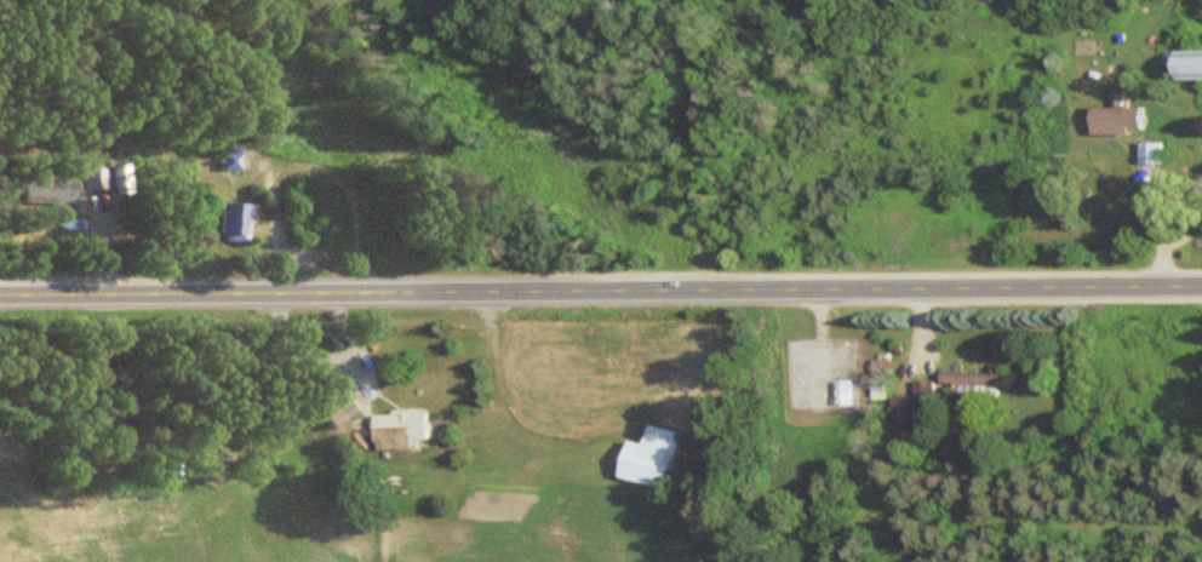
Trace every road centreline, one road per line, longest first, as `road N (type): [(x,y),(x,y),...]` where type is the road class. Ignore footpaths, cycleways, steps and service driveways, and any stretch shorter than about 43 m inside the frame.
road 1 (tertiary): [(1201,293),(0,299)]

